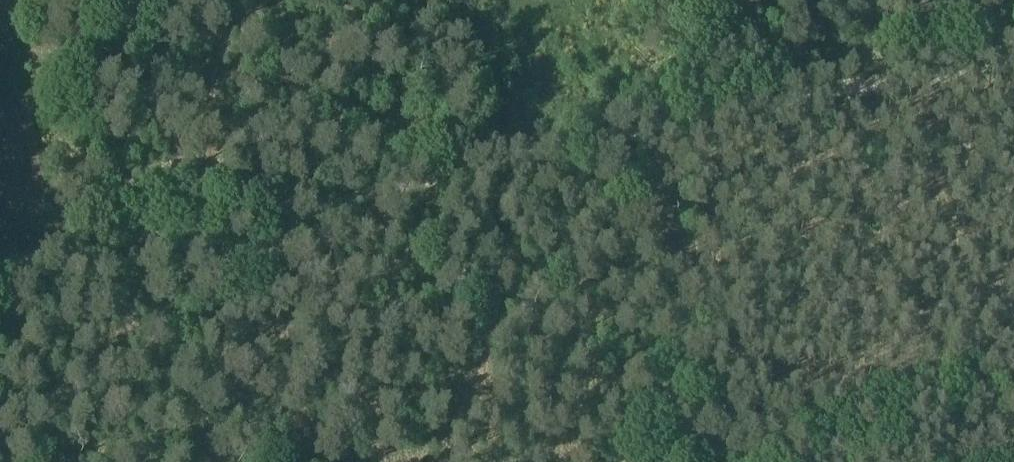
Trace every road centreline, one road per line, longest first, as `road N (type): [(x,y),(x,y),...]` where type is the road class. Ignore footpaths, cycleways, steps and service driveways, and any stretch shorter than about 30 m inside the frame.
road 1 (track): [(325,199),(1013,53)]
road 2 (track): [(703,461),(737,435),(826,391),(904,369),(1013,366)]
road 3 (track): [(0,262),(325,199)]
road 4 (track): [(737,435),(669,125)]

